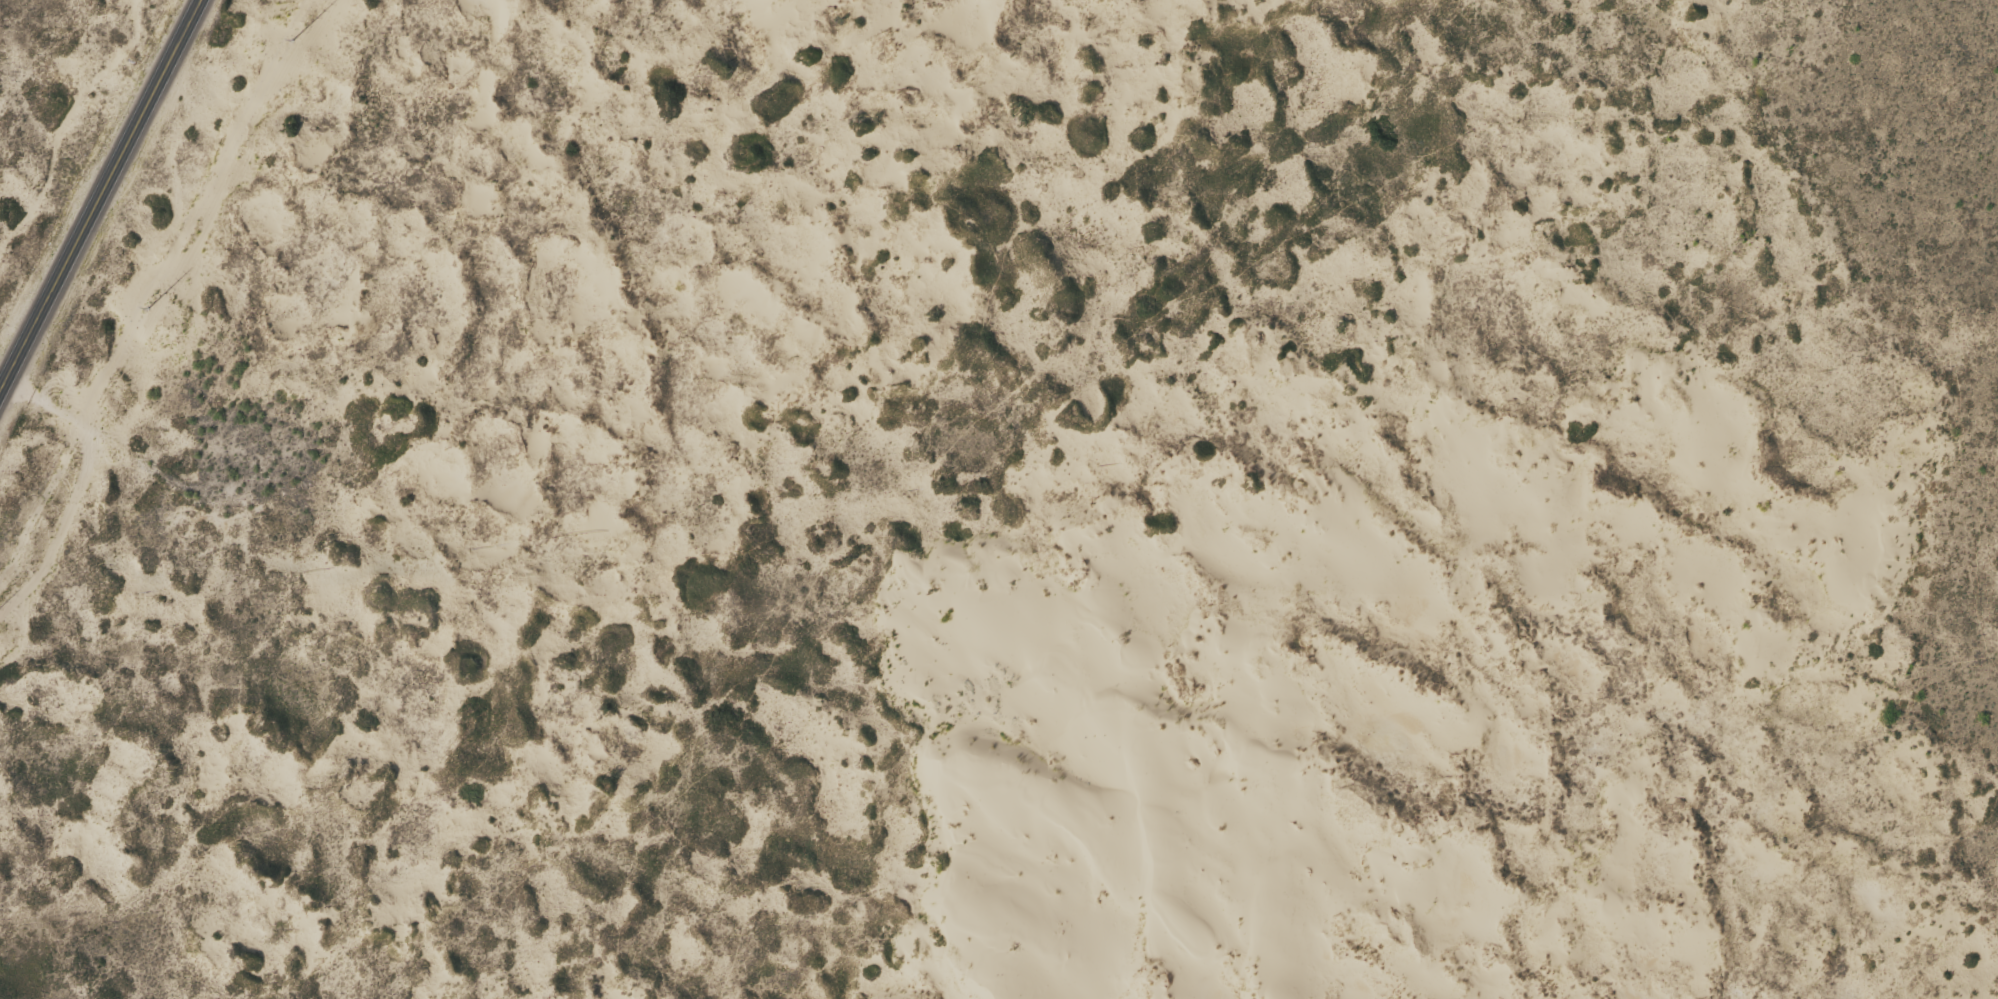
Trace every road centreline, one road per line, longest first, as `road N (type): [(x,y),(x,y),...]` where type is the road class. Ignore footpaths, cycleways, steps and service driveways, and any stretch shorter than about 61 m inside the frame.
road 1 (primary): [(0,398),(202,0)]

